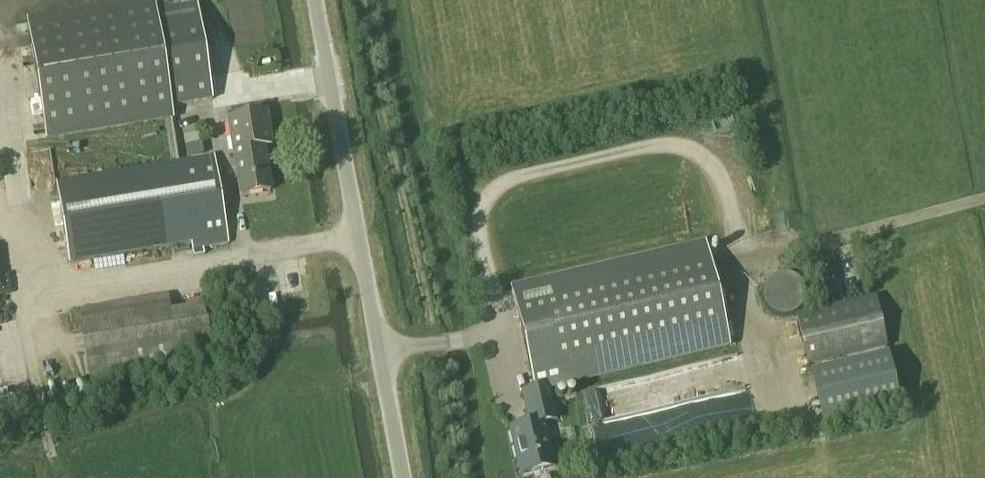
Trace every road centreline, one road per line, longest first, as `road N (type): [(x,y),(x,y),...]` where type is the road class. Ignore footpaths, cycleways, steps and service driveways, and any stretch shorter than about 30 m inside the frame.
road 1 (unclassified): [(404,477),(312,0)]
road 2 (track): [(984,201),(745,265)]

